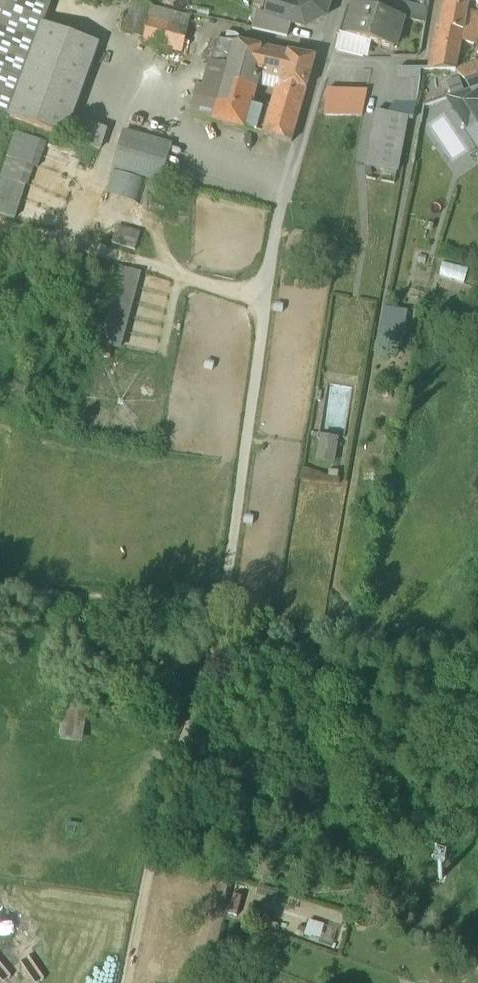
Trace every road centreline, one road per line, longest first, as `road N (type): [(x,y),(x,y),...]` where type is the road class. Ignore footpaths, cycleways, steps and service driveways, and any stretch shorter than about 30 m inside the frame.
road 1 (track): [(264,307),(220,639),(166,783),(129,982)]
road 2 (residential): [(344,0),(279,220),(264,307)]
road 3 (track): [(223,605),(0,590)]
road 4 (track): [(264,307),(74,242)]

